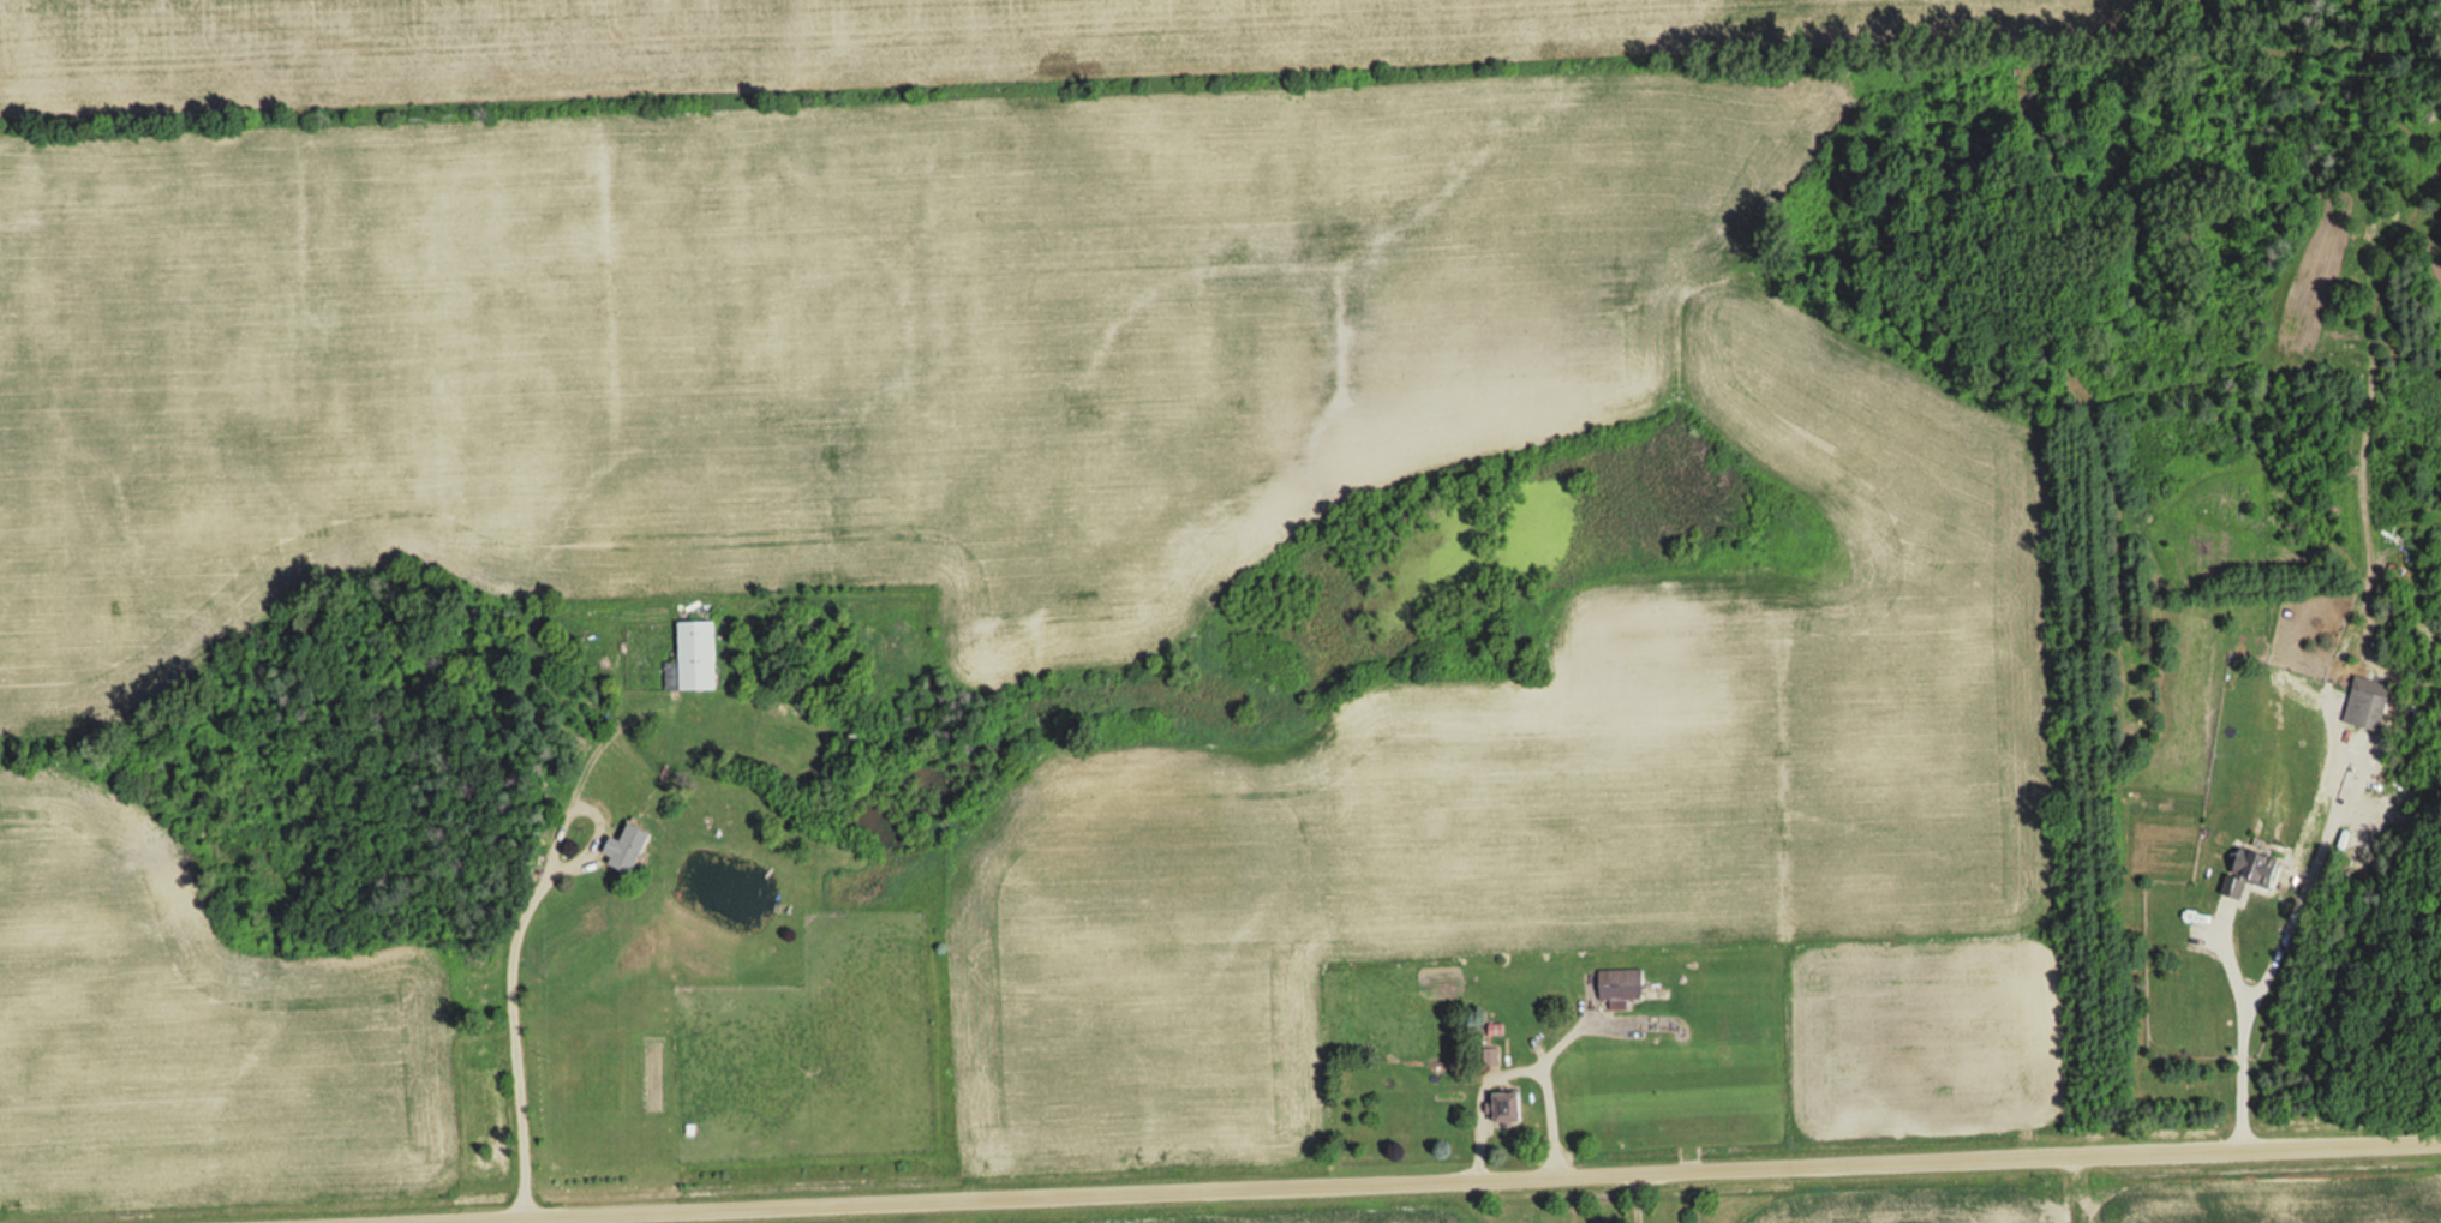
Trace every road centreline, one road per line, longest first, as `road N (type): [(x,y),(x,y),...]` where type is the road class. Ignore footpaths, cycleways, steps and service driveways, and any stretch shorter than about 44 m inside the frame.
road 1 (residential): [(325,1222),(2440,1142)]

